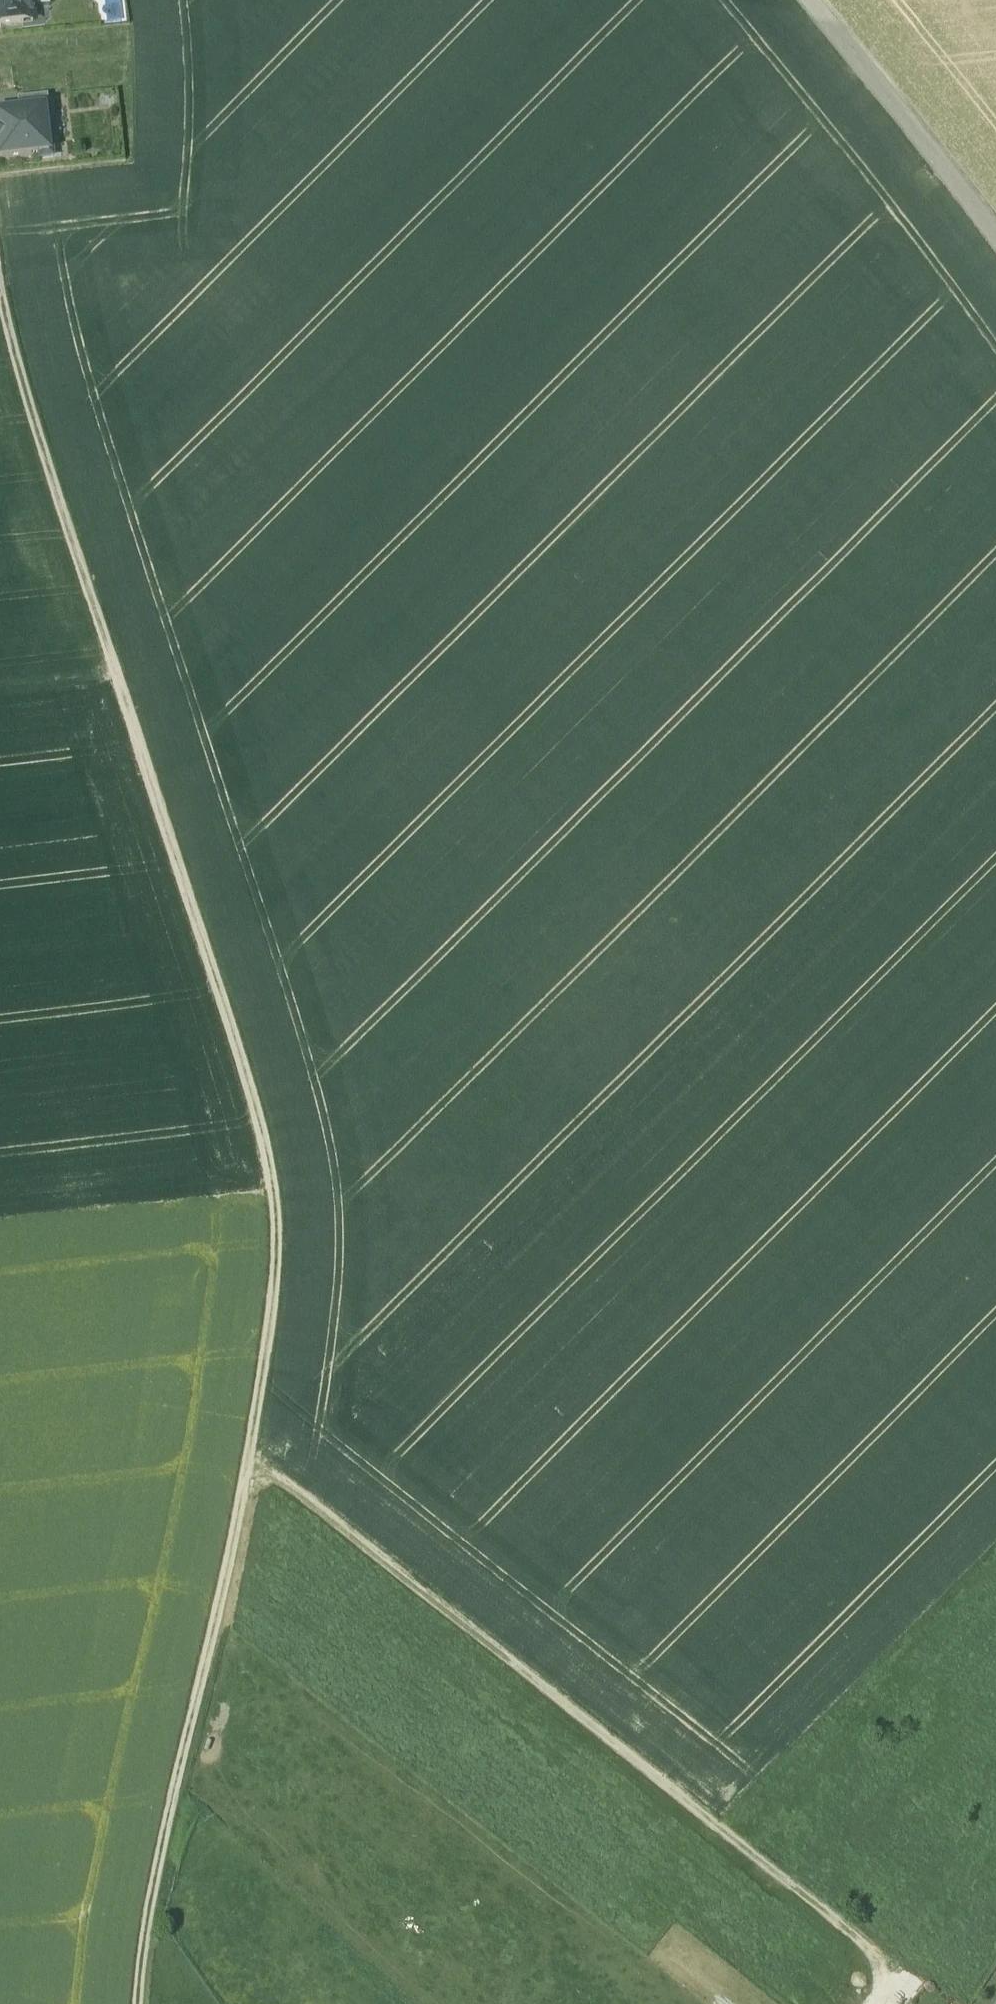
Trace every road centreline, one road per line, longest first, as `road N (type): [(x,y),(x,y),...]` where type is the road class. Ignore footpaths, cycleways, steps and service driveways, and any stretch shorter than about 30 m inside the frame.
road 1 (track): [(0,282),(101,644),(173,838),(275,1165),(281,1232),(258,1442),(174,1795),(137,2003)]
road 2 (unclassified): [(995,218),(814,0)]

